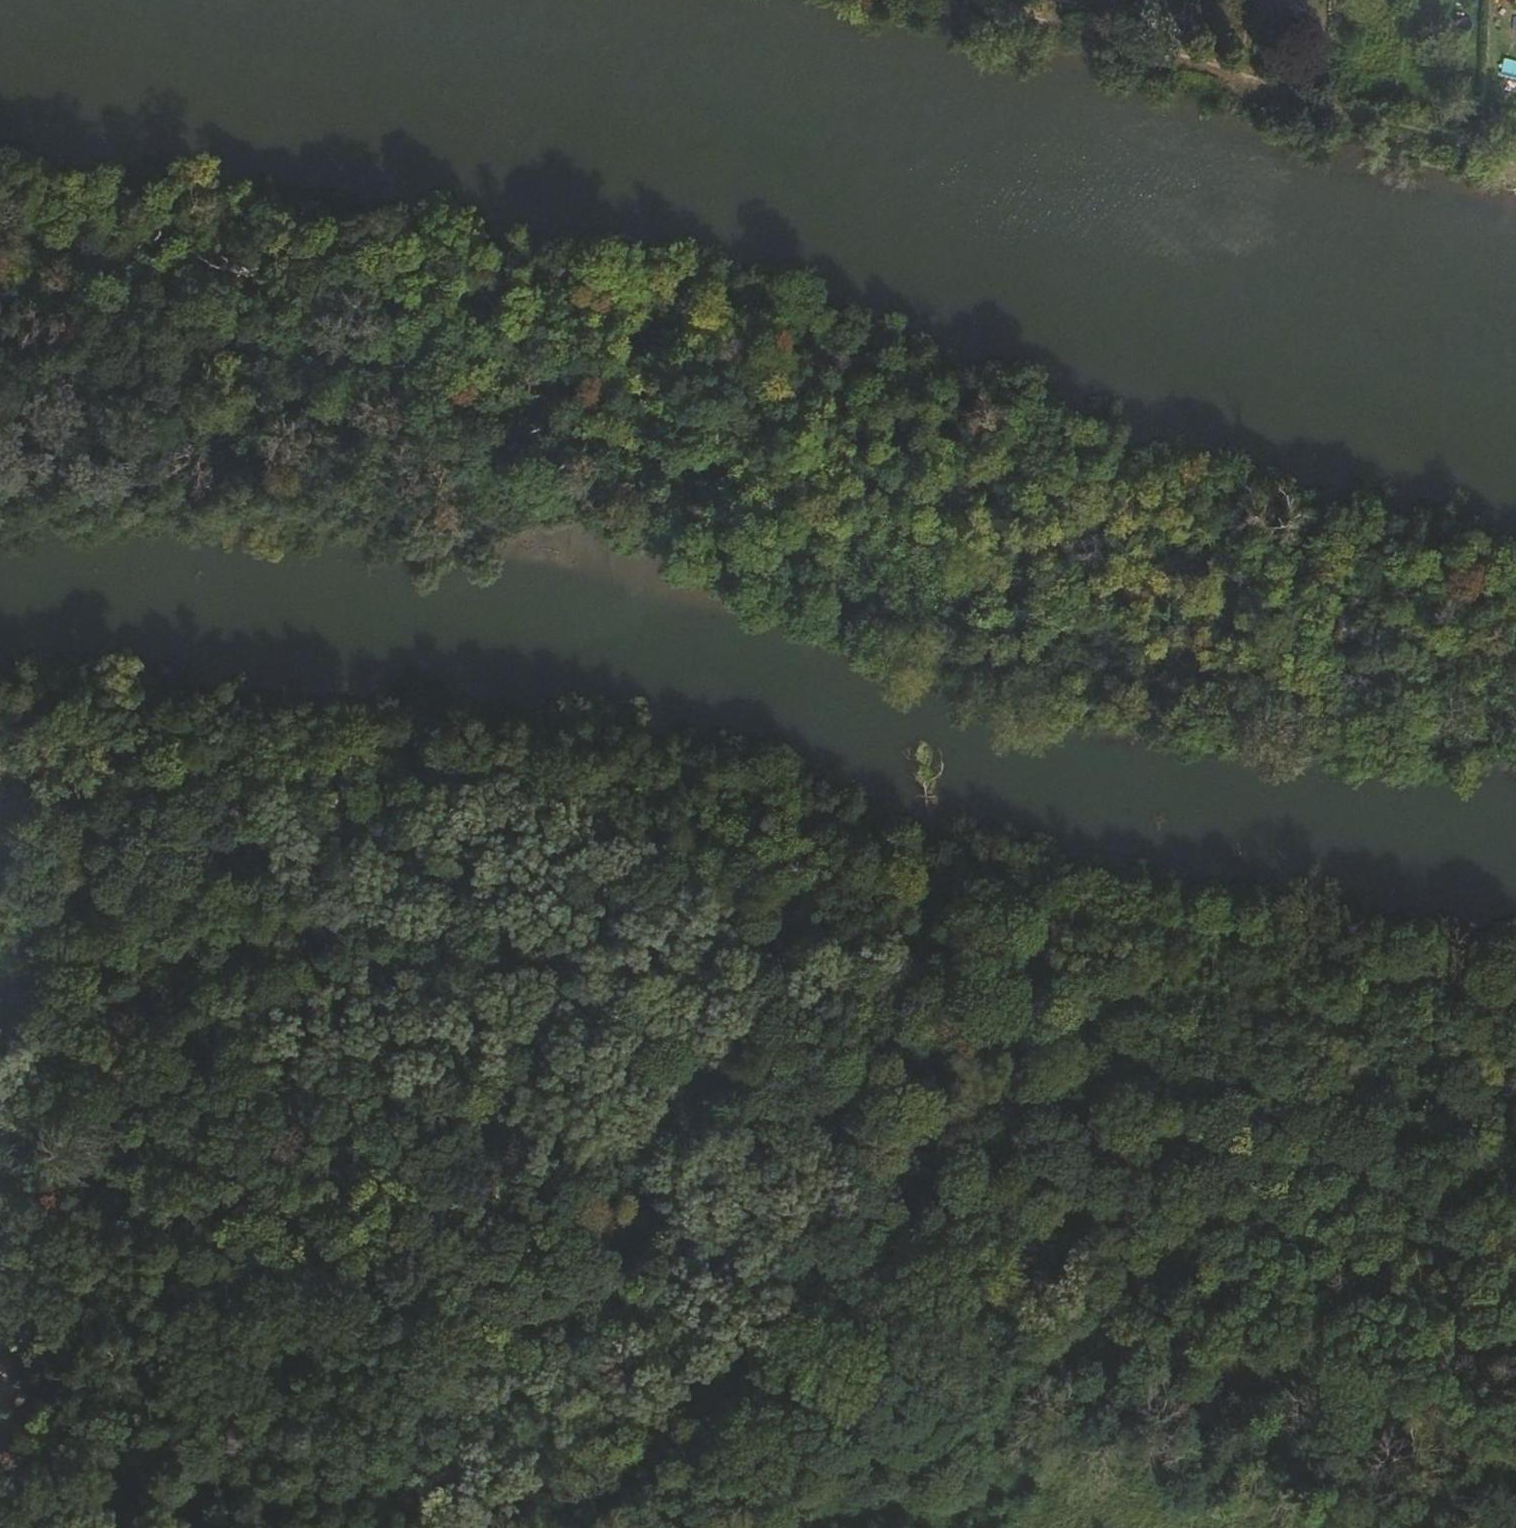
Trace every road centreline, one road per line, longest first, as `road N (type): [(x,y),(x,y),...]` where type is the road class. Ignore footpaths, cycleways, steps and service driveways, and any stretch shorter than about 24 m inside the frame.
road 1 (track): [(960,898),(1121,955),(1515,994)]

